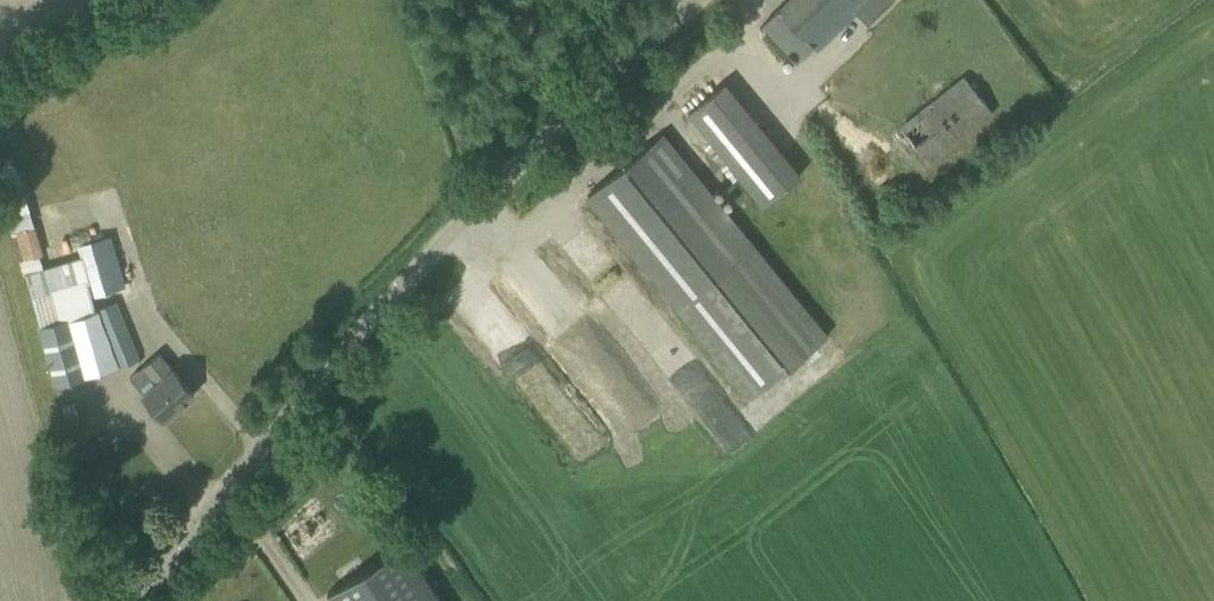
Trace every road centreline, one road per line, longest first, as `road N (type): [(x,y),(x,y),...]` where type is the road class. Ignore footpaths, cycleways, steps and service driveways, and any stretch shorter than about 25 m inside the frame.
road 1 (unclassified): [(133,600),(443,241),(696,0)]

